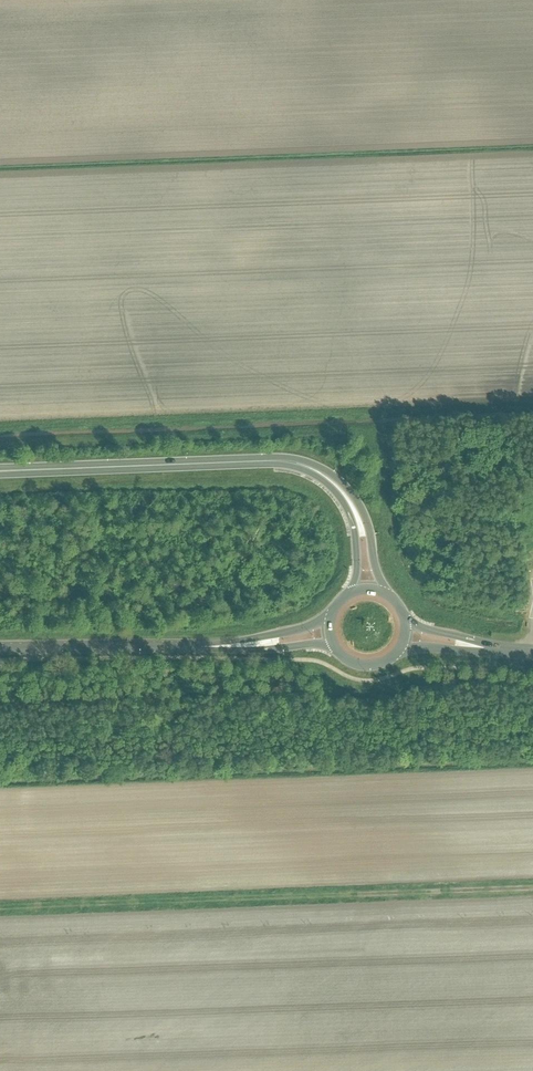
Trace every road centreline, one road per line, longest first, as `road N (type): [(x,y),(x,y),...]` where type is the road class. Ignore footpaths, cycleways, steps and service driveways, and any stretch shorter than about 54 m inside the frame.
road 1 (track): [(532,883),(0,901)]
road 2 (trunk): [(367,590),(355,510),(328,478),(304,466),(3,471)]
road 3 (secondary): [(330,633),(241,646),(0,649)]
road 4 (secondary): [(532,654),(405,635)]

